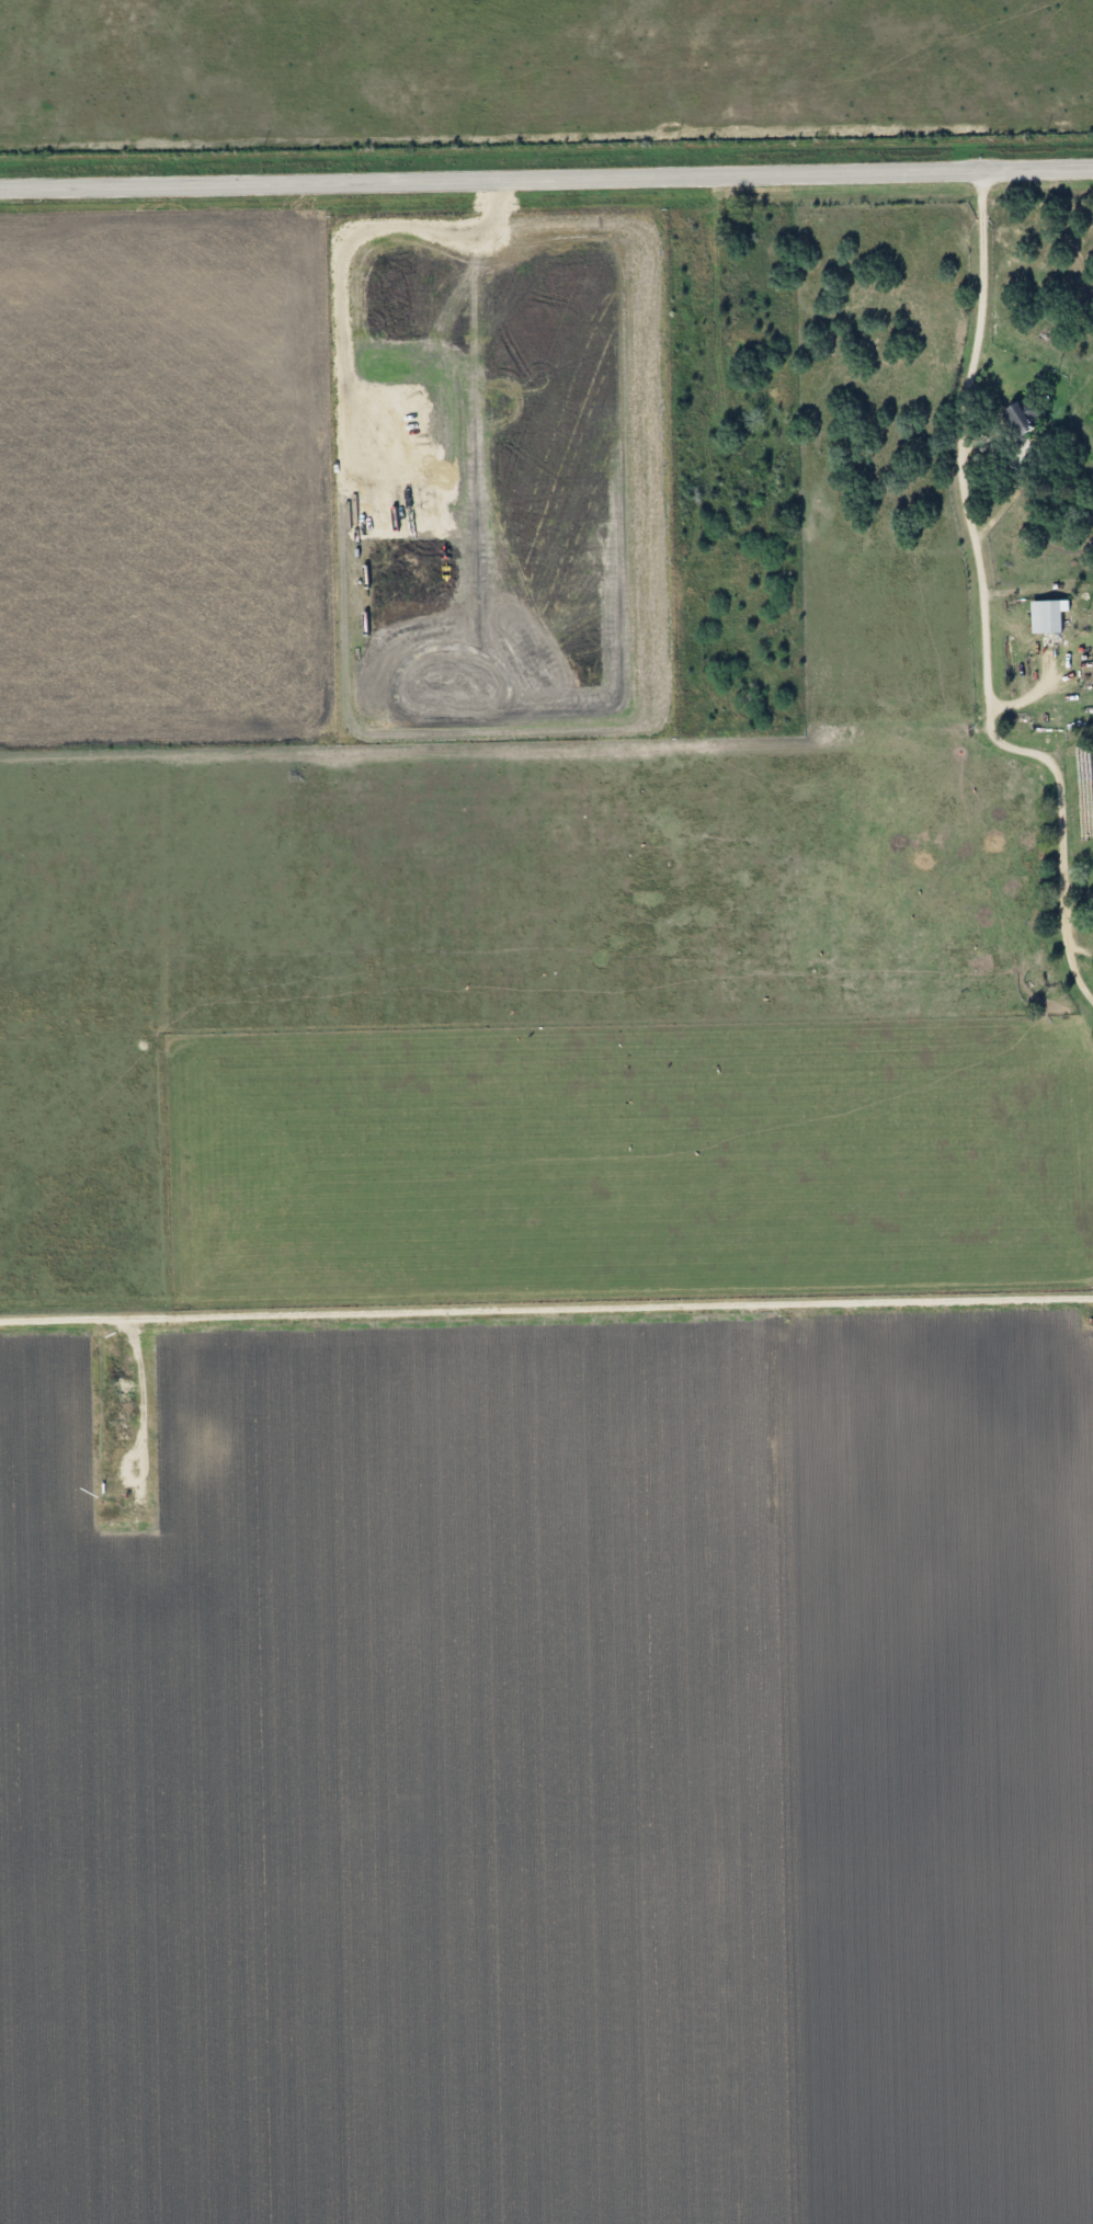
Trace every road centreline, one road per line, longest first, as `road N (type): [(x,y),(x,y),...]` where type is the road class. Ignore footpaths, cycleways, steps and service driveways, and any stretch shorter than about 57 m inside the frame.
road 1 (tertiary): [(1092,158),(0,180)]

